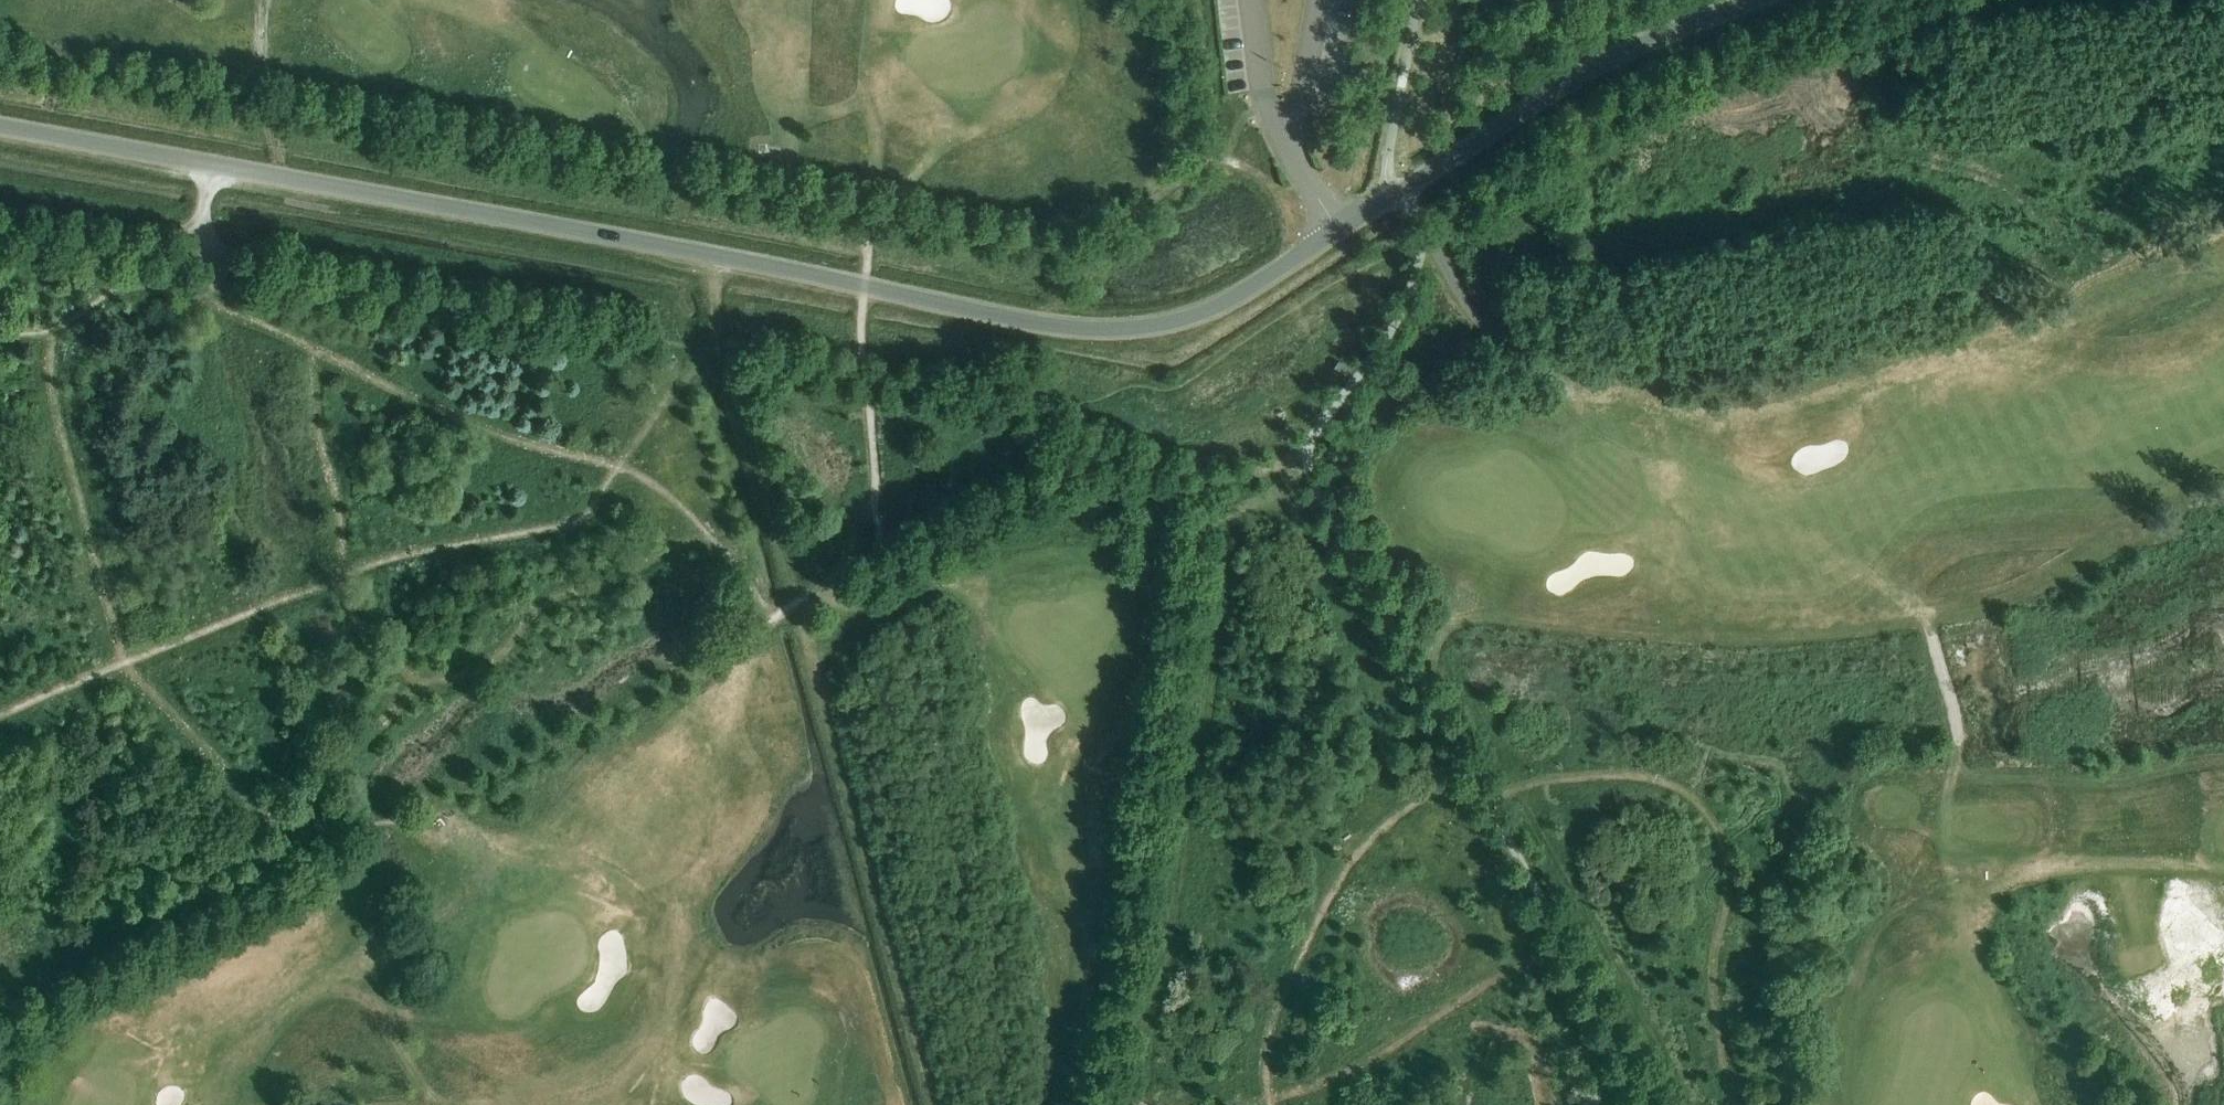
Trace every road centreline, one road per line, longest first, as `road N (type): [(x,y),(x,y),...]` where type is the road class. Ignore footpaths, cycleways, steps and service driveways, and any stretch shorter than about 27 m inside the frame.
road 1 (unclassified): [(1752,0),(1606,61),(1234,296),(1192,316),(1105,331),(0,126)]

